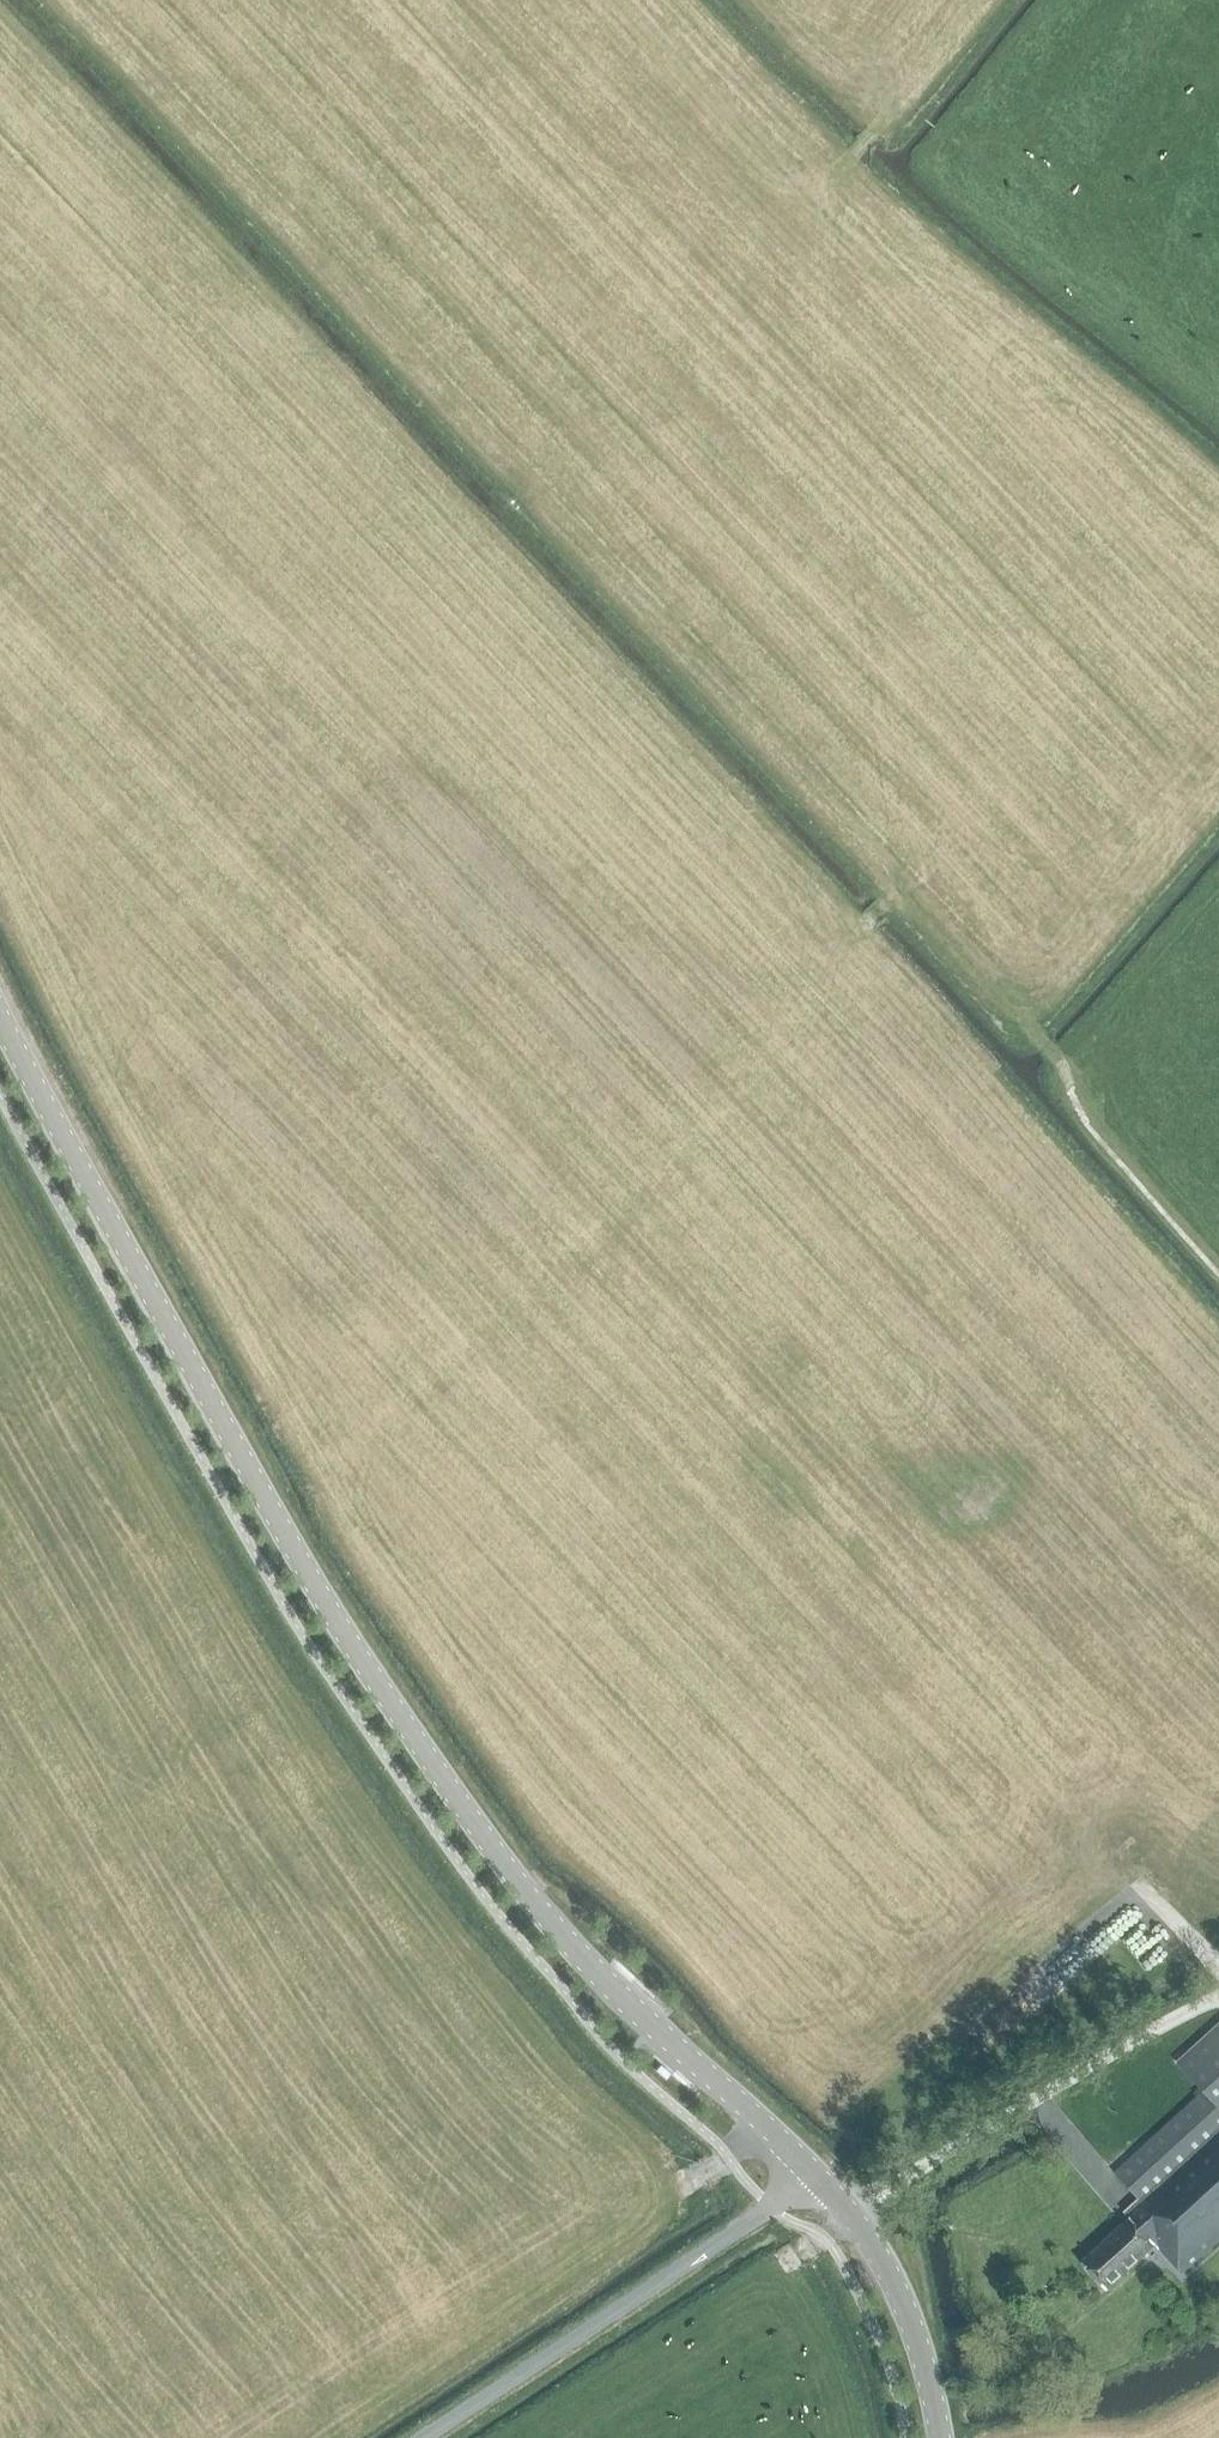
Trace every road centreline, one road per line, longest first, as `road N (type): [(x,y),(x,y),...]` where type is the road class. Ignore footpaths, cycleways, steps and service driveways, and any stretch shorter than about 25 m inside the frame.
road 1 (secondary): [(813,2176),(602,1983),(443,1781),(293,1550),(0,1019)]
road 2 (unclassified): [(423,2437),(813,2176)]
road 3 (secondary): [(941,2437),(923,2359),(896,2293),(851,2219),(813,2176)]

